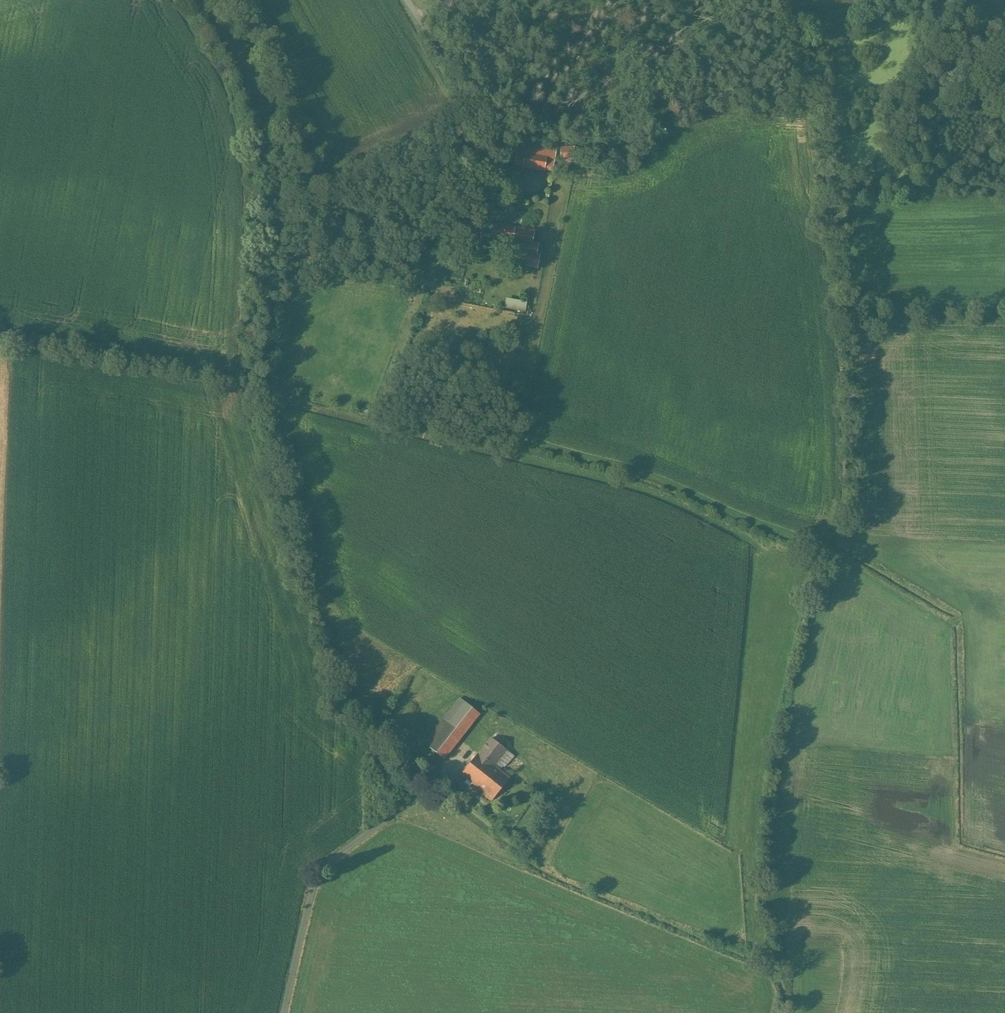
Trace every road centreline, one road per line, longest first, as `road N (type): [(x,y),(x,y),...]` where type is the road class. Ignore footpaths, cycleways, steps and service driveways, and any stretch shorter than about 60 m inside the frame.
road 1 (track): [(489,162),(459,178),(387,328),(368,405),(527,443)]

